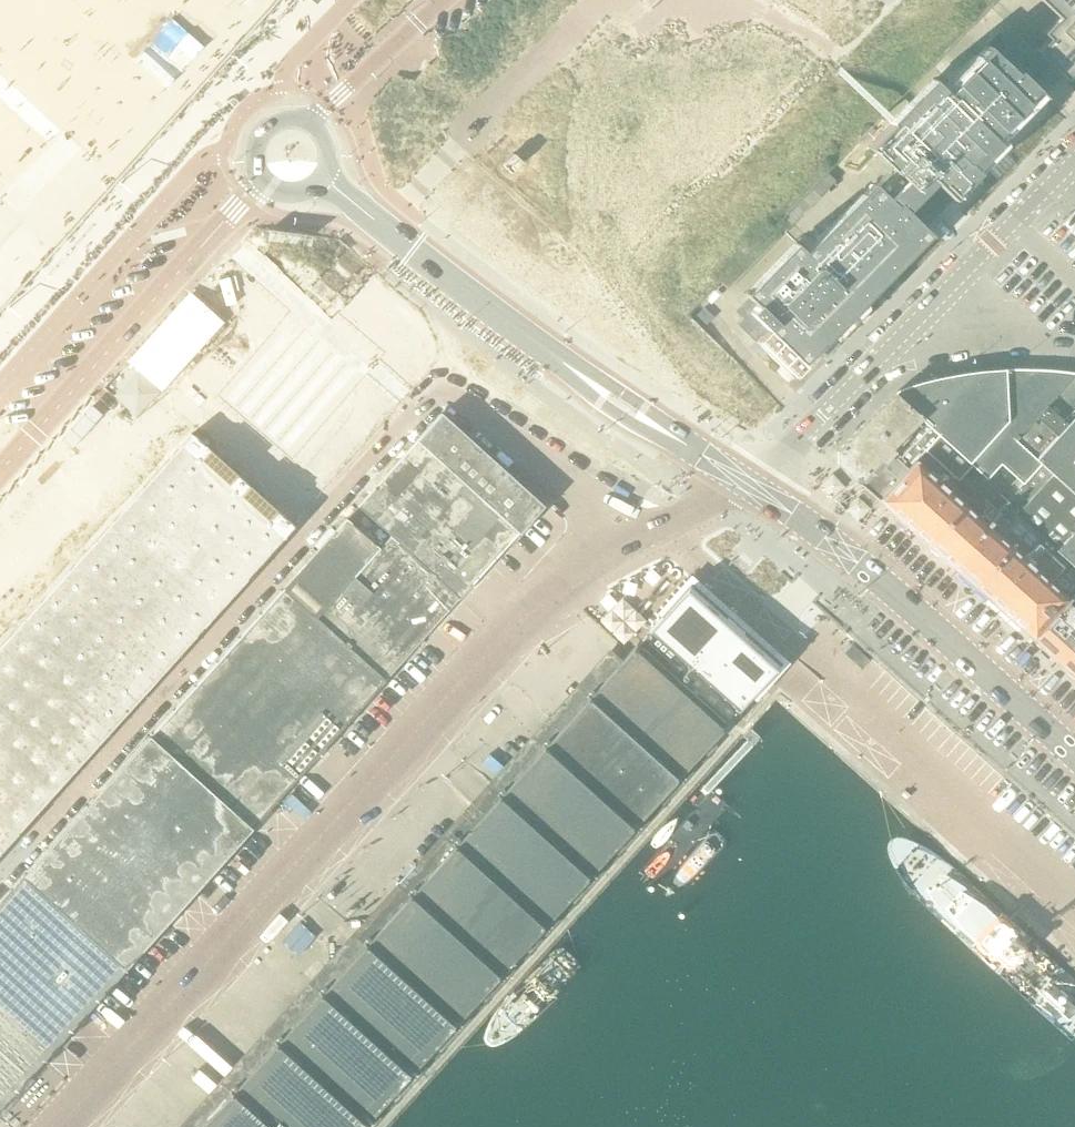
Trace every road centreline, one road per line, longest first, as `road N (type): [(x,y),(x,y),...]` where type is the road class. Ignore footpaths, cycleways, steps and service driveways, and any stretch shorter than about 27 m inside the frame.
road 1 (residential): [(650,527),(612,520),(439,389),(0,870)]
road 2 (residential): [(650,527),(532,603),(68,1126)]
road 3 (residential): [(750,488),(583,375),(323,177)]
road 4 (residential): [(1074,755),(867,572),(750,488)]
road 5 (residential): [(0,470),(262,176)]
road 6 (residential): [(878,359),(992,330),(1074,333)]
road 7 (residential): [(878,359),(1015,219)]
road 8 (residential): [(750,488),(878,359)]
road 9 (residential): [(443,0),(309,122)]

